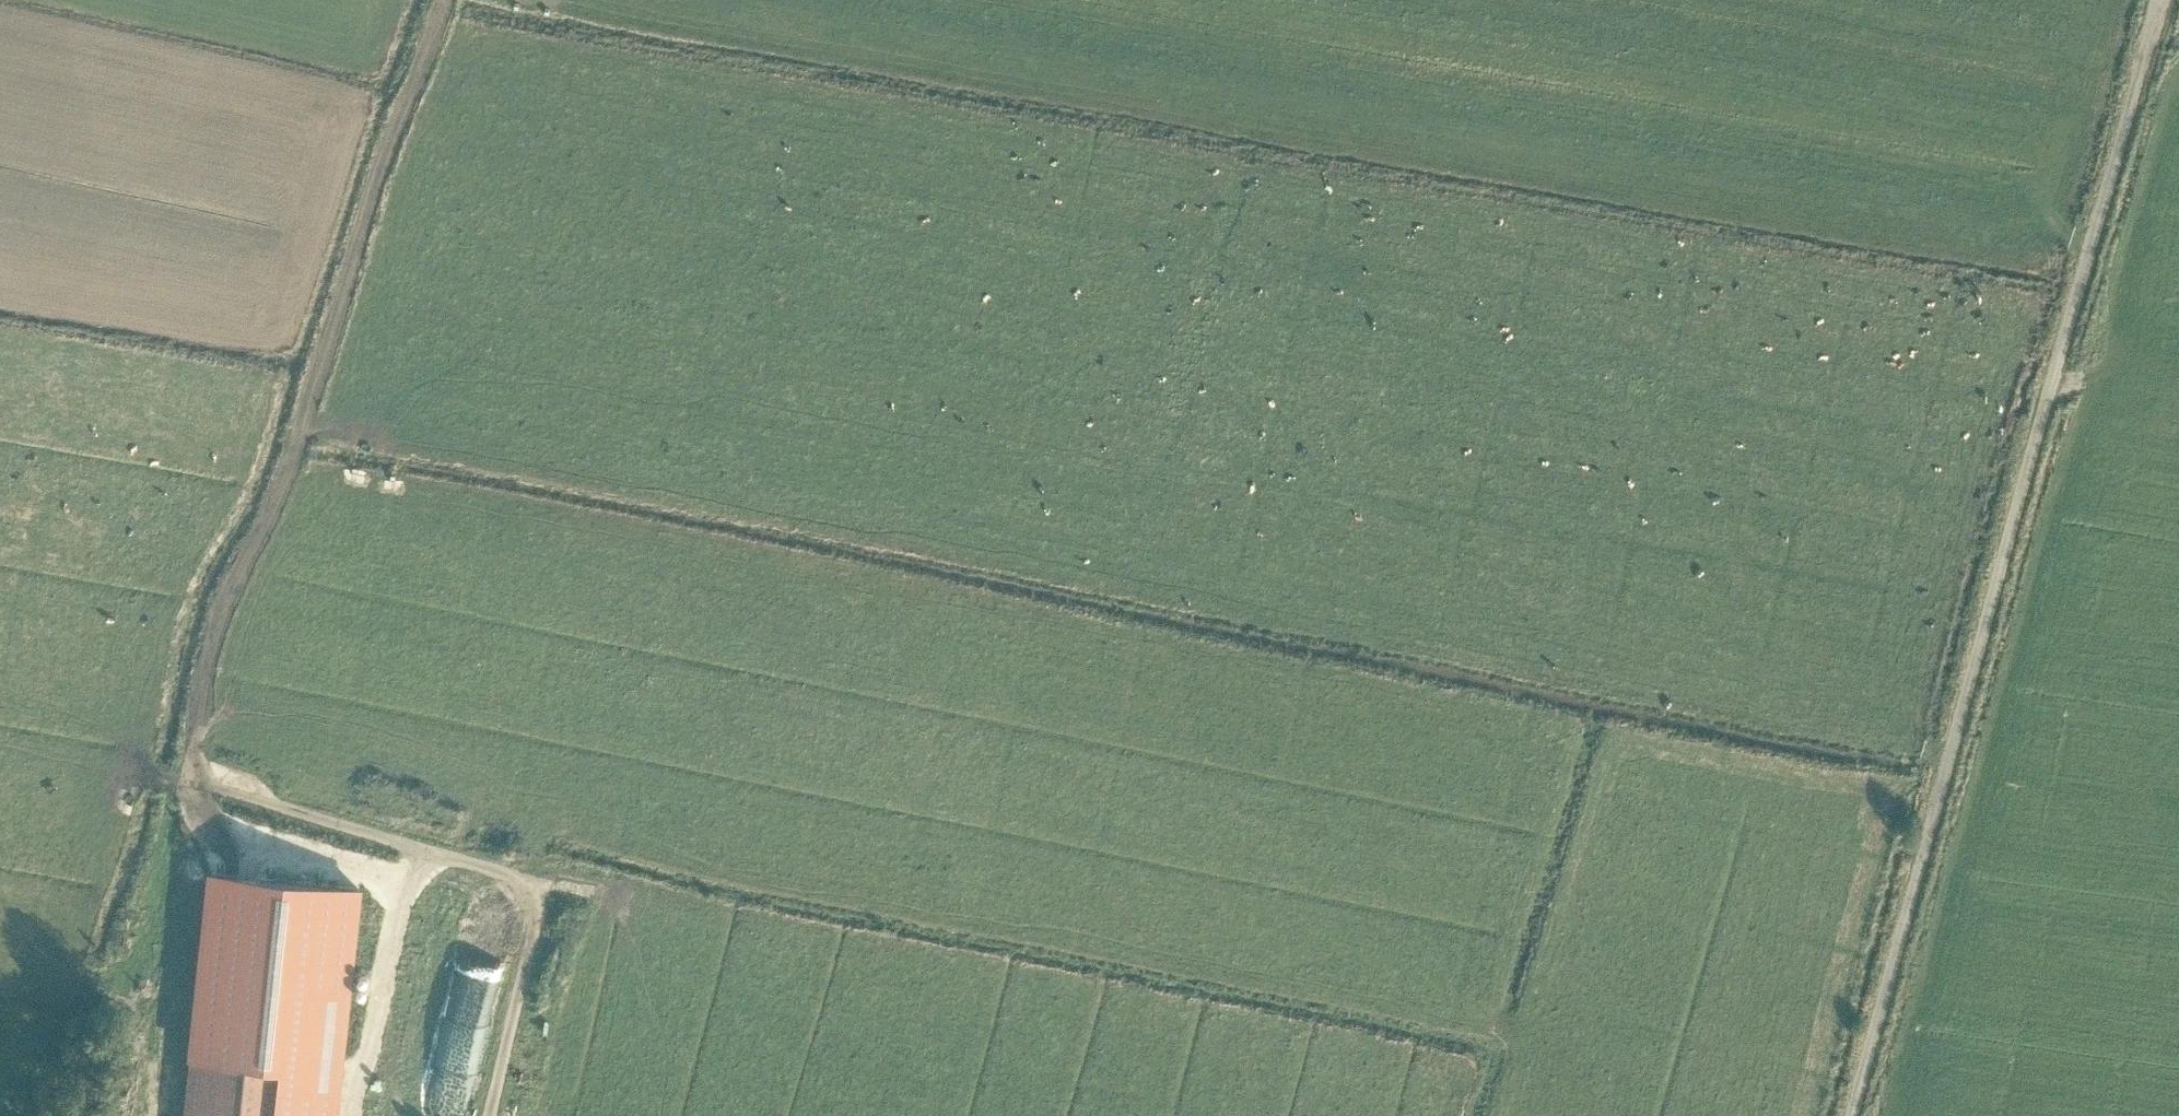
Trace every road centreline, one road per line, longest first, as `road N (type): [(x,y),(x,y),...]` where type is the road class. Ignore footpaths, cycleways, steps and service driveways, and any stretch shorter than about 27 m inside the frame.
road 1 (track): [(485,1115),(540,885),(445,845),(208,776),(193,756),(229,589),(278,499),(362,219),(441,0)]
road 2 (unclassified): [(1847,1115),(2155,0)]

